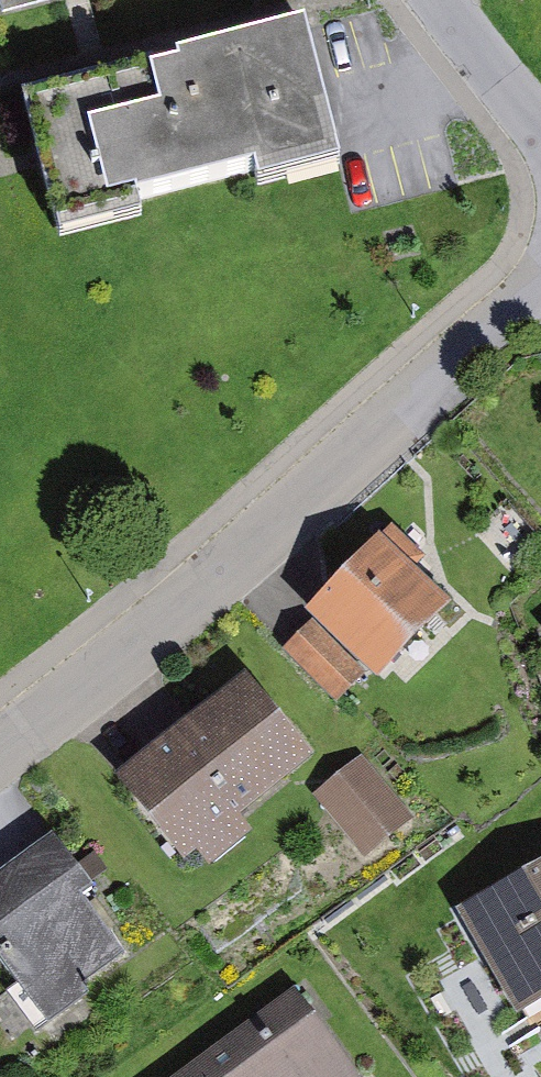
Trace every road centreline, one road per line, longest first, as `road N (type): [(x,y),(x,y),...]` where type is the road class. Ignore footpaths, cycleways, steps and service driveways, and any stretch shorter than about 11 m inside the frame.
road 1 (residential): [(540,309),(0,774)]
road 2 (residential): [(430,0),(540,144)]

